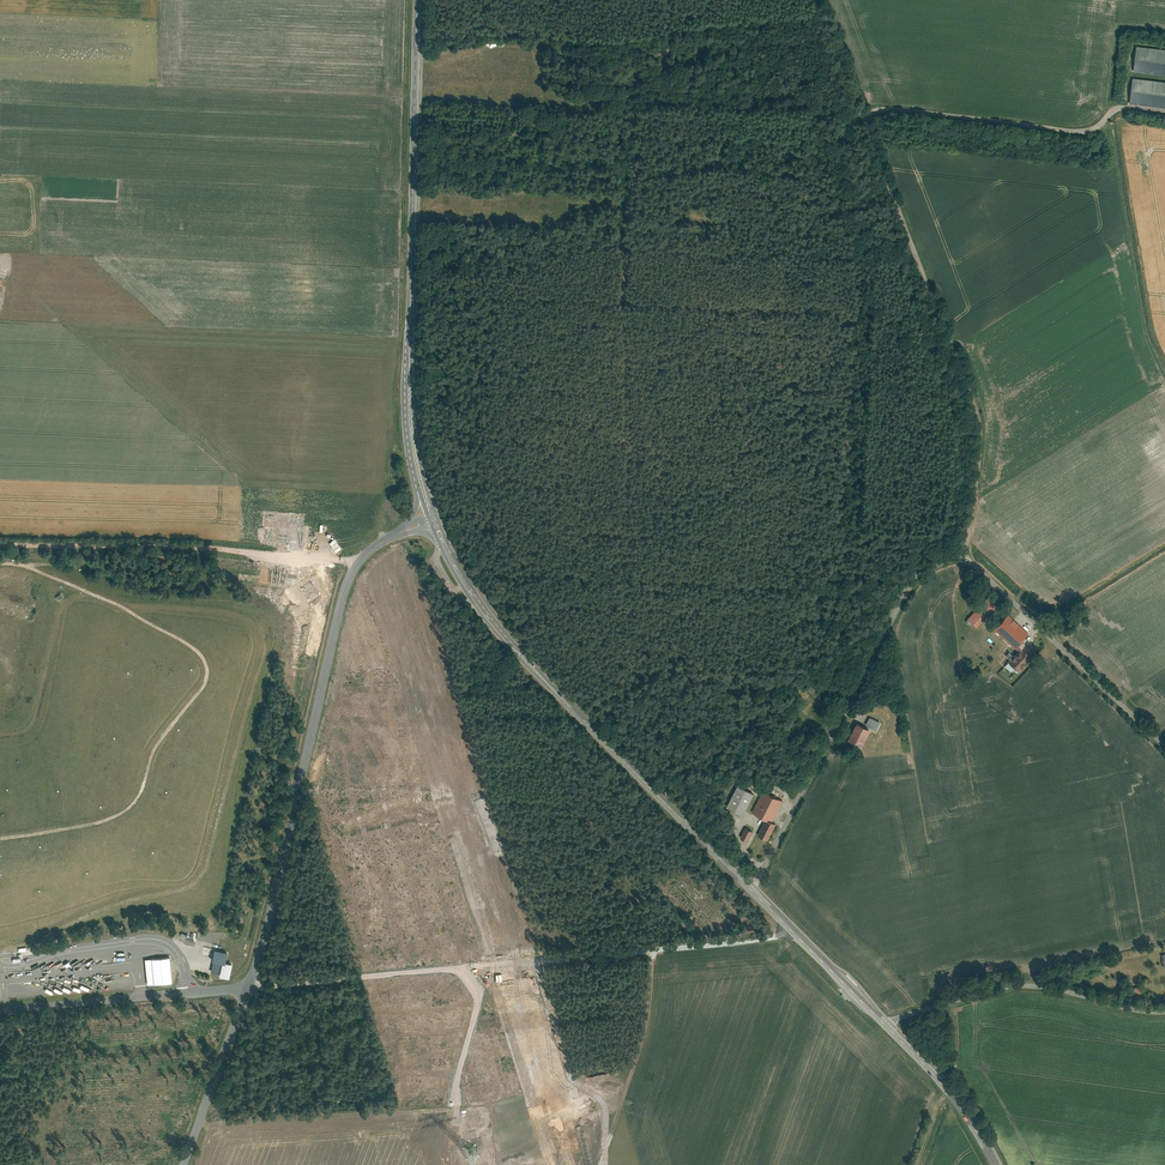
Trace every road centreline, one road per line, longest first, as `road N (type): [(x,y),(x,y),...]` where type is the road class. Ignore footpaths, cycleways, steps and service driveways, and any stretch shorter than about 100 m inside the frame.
road 1 (unclassified): [(751,891),(916,580),(934,564),(963,558),(977,568),(1164,747)]
road 2 (track): [(815,0),(975,423),(949,558)]
road 3 (track): [(796,936),(250,985)]
road 4 (secondary): [(435,522),(409,400),(416,0)]
road 5 (tertiary): [(435,522),(368,555),(343,591),(250,985)]
road 6 (secondary): [(751,891),(476,601)]
road 7 (track): [(0,543),(364,559)]
road 8 (track): [(858,118),(879,111),(1087,133),(1119,109),(1164,112)]
road 9 (residential): [(885,1023),(1028,986),(1164,1012)]
road 10 (unclassified): [(250,985),(57,1004)]
road 11 (tertiary): [(250,985),(185,1164)]
road 12 (secondary): [(885,1023),(751,891)]
road 13 (secondary): [(994,1164),(954,1098),(885,1023)]

